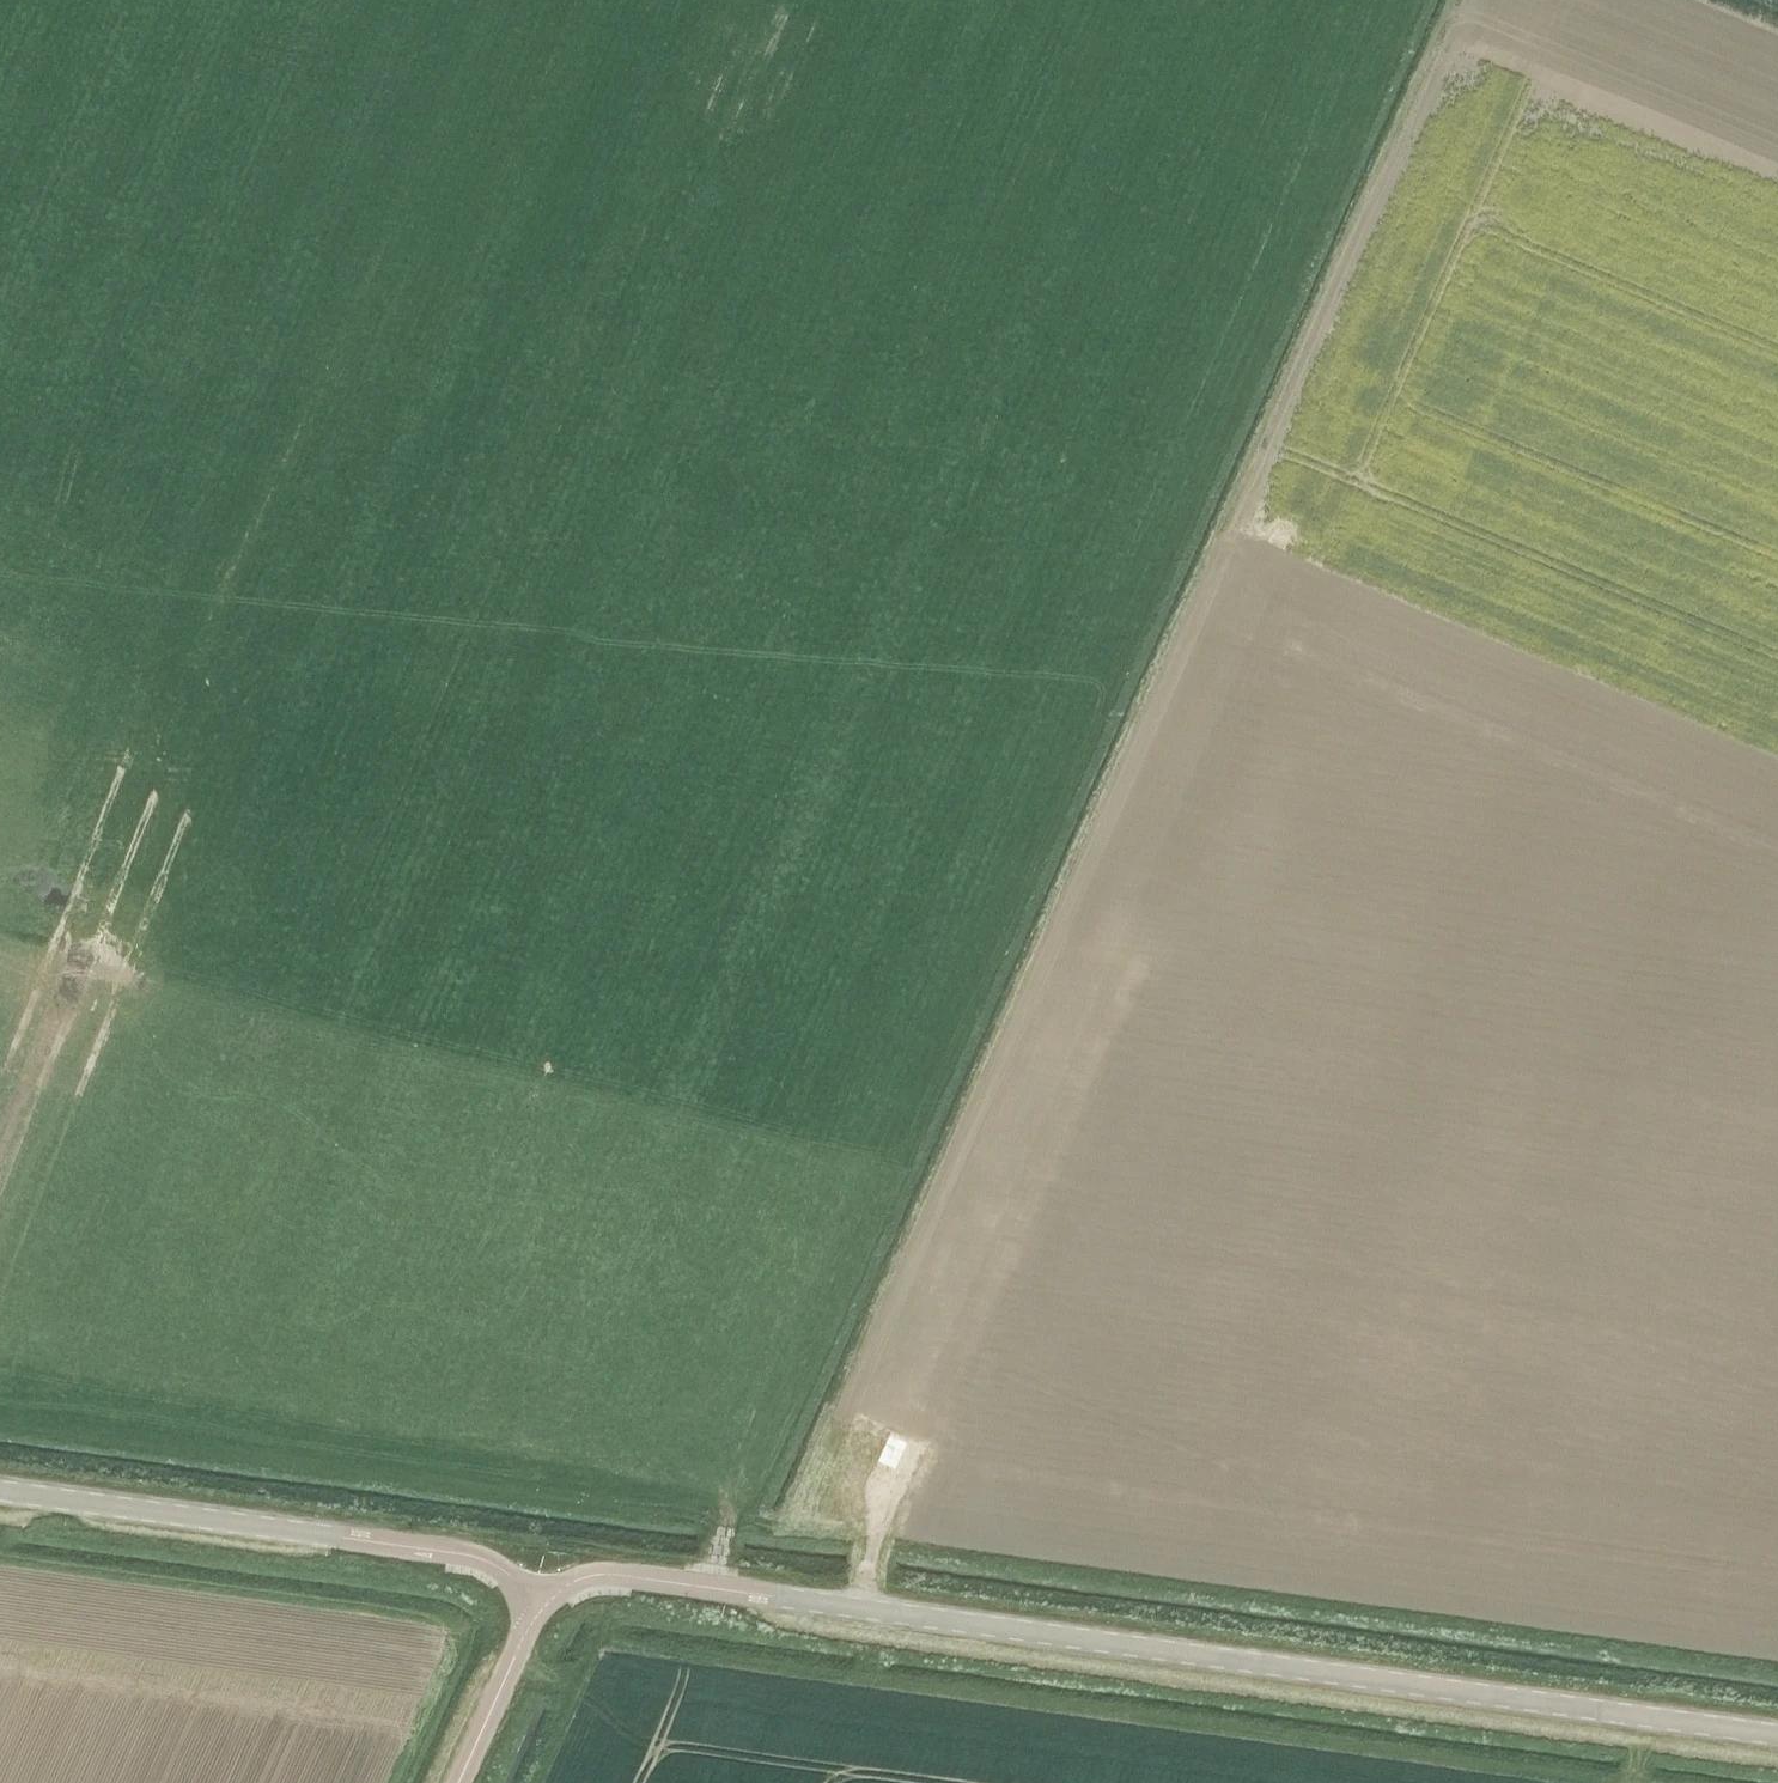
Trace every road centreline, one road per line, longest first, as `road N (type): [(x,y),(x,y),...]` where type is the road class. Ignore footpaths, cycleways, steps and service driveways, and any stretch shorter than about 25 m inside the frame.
road 1 (tertiary): [(1777,1736),(608,1575),(572,1585),(543,1607)]
road 2 (tertiary): [(543,1607),(495,1568),(450,1554),(0,1492)]
road 3 (unclassified): [(458,1782),(543,1607)]

